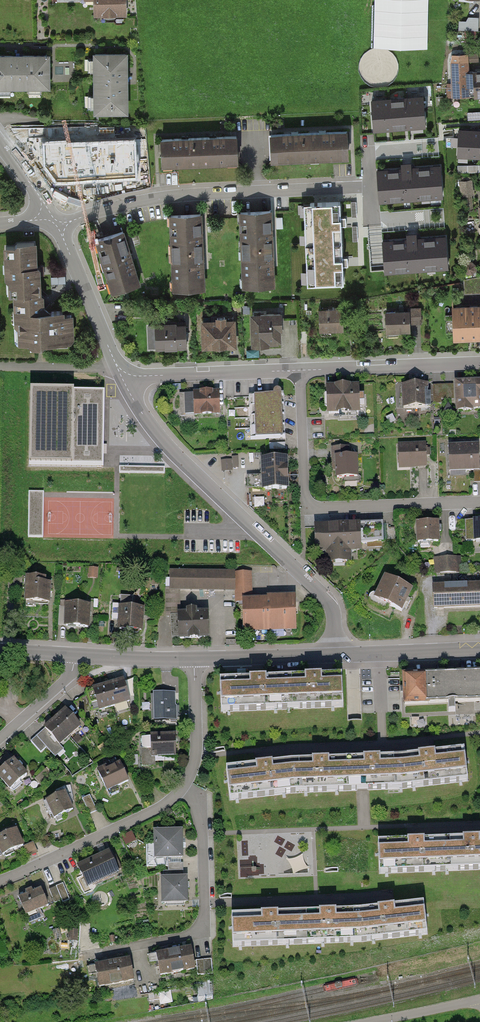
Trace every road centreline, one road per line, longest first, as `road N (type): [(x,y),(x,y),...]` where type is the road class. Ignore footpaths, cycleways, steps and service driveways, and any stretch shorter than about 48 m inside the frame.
road 1 (residential): [(122,379),(158,436),(321,594),(333,616),(336,655)]
road 2 (residential): [(479,502),(307,508),(299,370)]
road 3 (residential): [(362,188),(181,196),(56,222)]
road 4 (residential): [(185,787),(203,852),(204,923),(194,935),(95,957)]
road 5 (residential): [(185,787),(163,809),(0,882)]
road 6 (residential): [(299,370),(479,363)]
road 7 (residential): [(122,379),(299,370)]
road 8 (residential): [(56,222),(116,366)]
road 9 (residential): [(336,655),(193,659)]
road 10 (residential): [(479,651),(336,655)]
road 11 (residential): [(193,659),(197,757),(185,787)]

